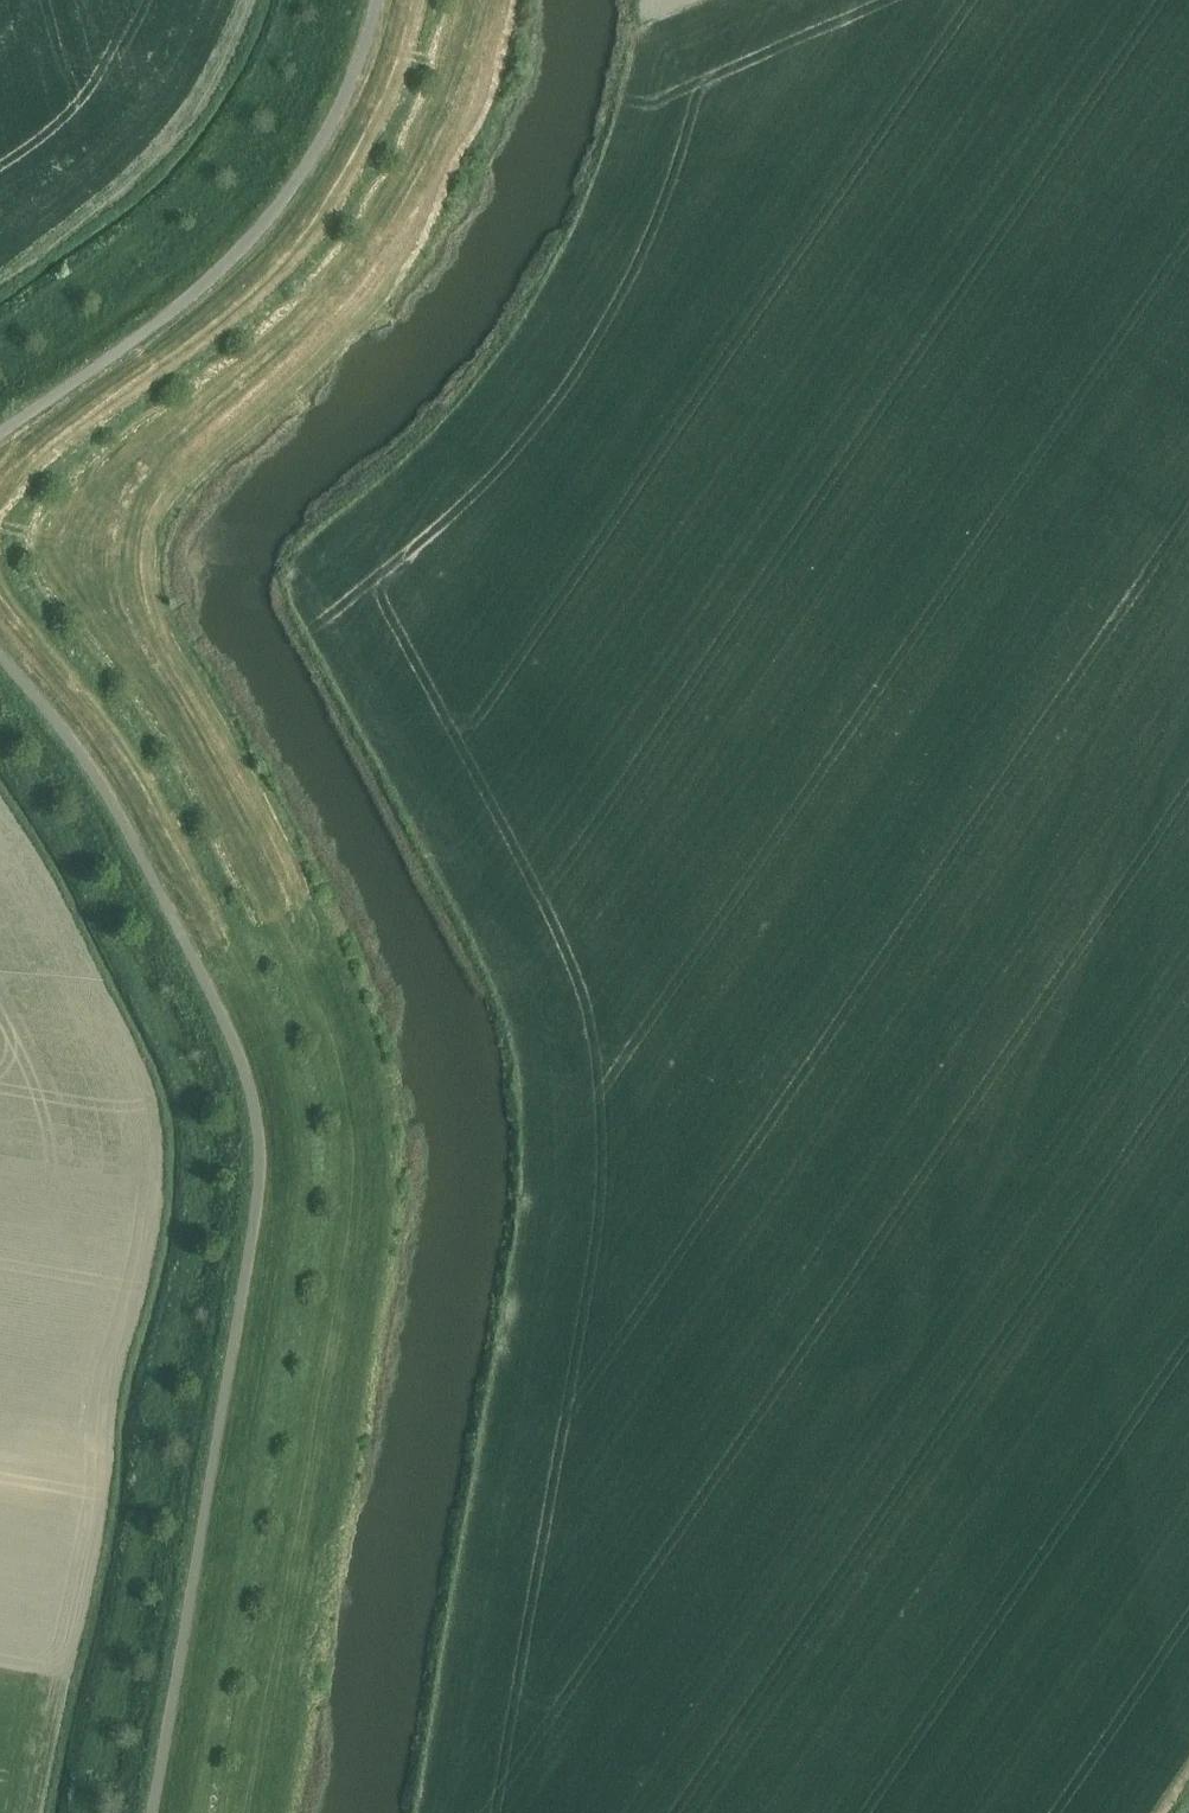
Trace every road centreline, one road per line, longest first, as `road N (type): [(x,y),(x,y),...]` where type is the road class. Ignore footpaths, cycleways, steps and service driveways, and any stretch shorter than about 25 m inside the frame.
road 1 (unclassified): [(150,1812),(245,1267),(255,1126),(218,1012),(141,857),(75,747),(0,656)]
road 2 (unclassified): [(0,430),(109,355),(235,252),(305,167),(355,68),(375,0)]

